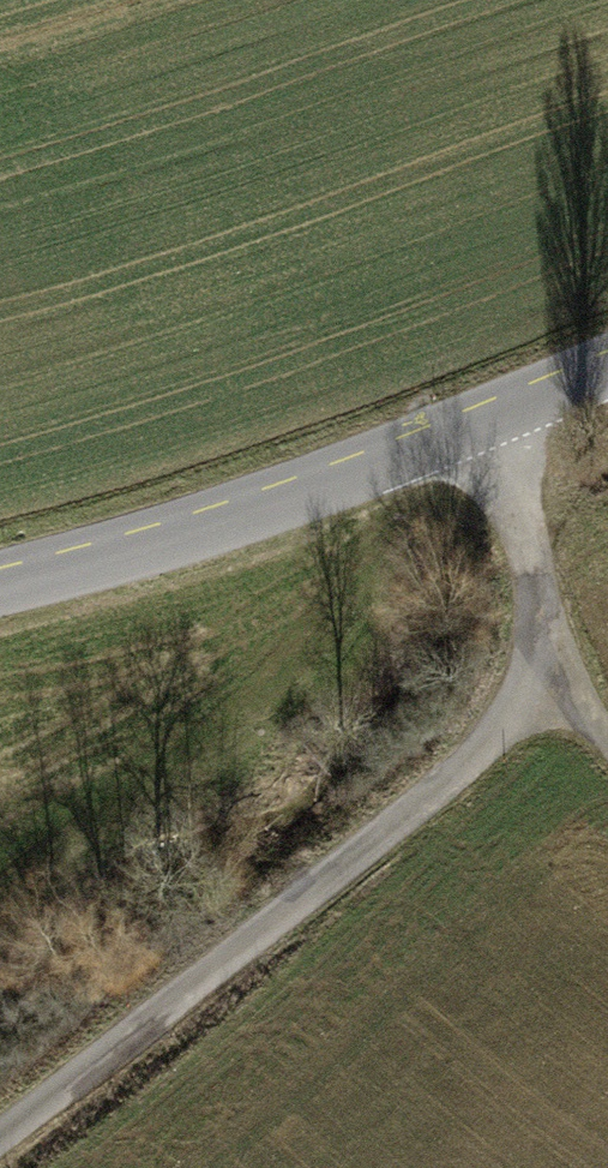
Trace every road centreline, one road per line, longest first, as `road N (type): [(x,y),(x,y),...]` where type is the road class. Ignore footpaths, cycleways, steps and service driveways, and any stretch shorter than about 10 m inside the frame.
road 1 (track): [(560,689),(0,1132)]
road 2 (tertiary): [(0,575),(183,529),(607,371)]
road 3 (track): [(518,406),(560,689),(607,744)]

